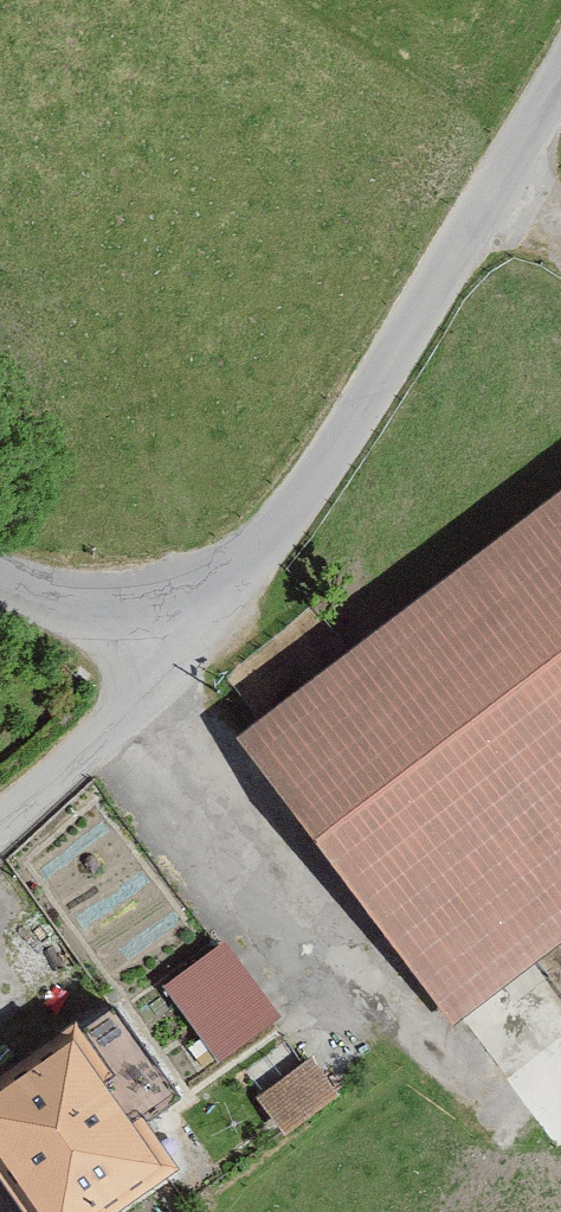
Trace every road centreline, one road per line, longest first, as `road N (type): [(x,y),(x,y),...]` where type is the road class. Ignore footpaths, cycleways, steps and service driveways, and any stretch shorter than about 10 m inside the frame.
road 1 (tertiary): [(560,74),(311,485),(228,577),(162,606)]
road 2 (residential): [(162,606),(124,708),(0,817)]
road 3 (tertiary): [(162,606),(67,601),(0,576)]

